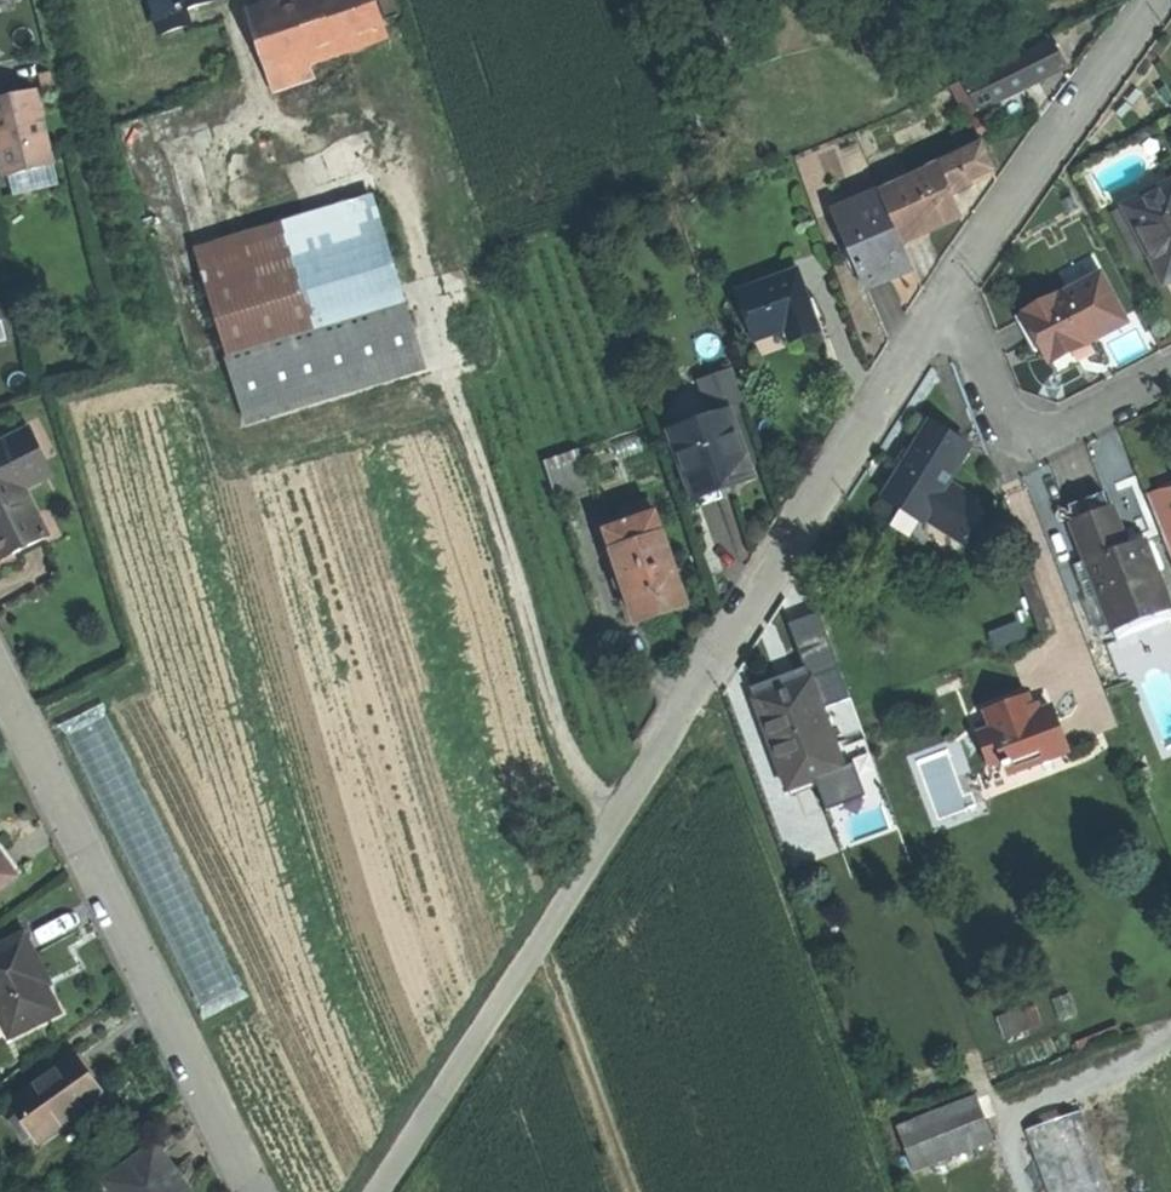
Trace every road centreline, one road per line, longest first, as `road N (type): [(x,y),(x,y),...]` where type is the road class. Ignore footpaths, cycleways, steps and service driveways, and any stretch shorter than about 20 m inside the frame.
road 1 (residential): [(374,1191),(937,317)]
road 2 (residential): [(0,676),(252,1191)]
road 3 (residential): [(937,317),(1163,0)]
road 4 (residential): [(937,317),(976,349),(1002,411),(1055,437),(1170,375)]
road 5 (track): [(1170,1025),(1069,1095)]

